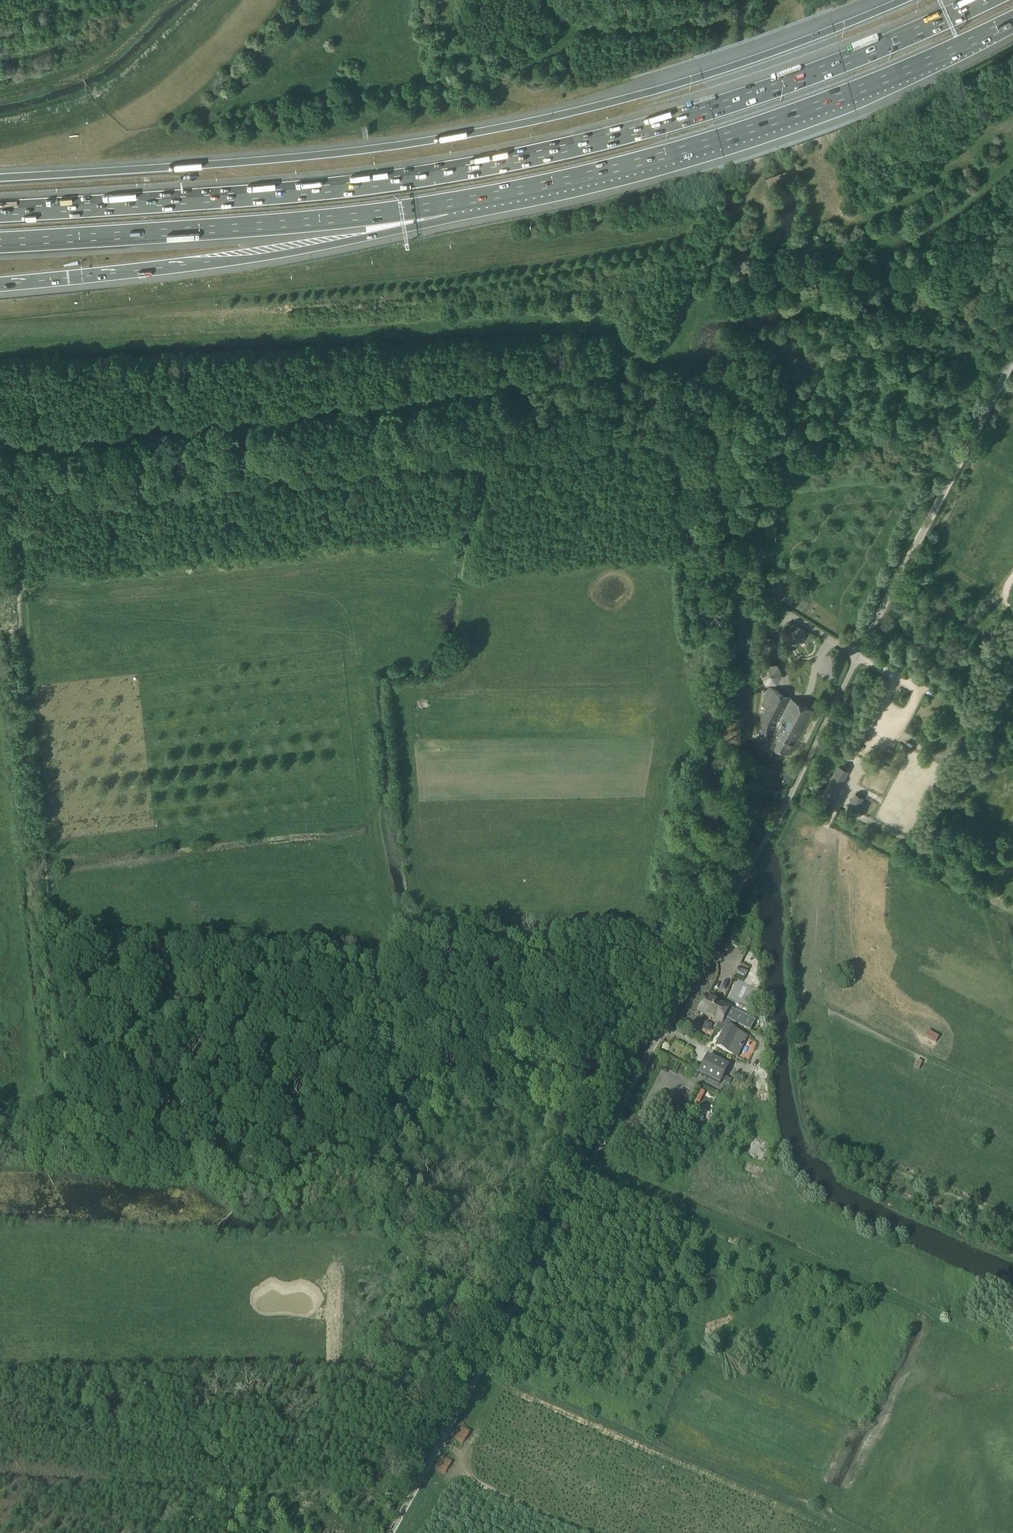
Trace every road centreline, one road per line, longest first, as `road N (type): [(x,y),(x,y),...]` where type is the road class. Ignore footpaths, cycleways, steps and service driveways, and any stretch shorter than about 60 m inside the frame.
road 1 (unclassified): [(390,1532),(783,809),(1012,359)]
road 2 (motorway): [(979,0),(778,86),(540,155),(311,191),(0,212)]
road 3 (motorway): [(900,0),(702,76),(514,125),(326,154),(0,178)]
road 4 (motorway): [(442,205),(719,139),(851,93),(1012,21)]
road 5 (motorway): [(0,284),(321,247),(442,205)]
road 6 (motorway): [(0,243),(442,205)]
road 7 (track): [(0,1115),(58,1102),(69,1082),(45,861)]
road 8 (track): [(17,595),(45,861)]
road 9 (track): [(600,1532),(496,1493),(441,1442)]

